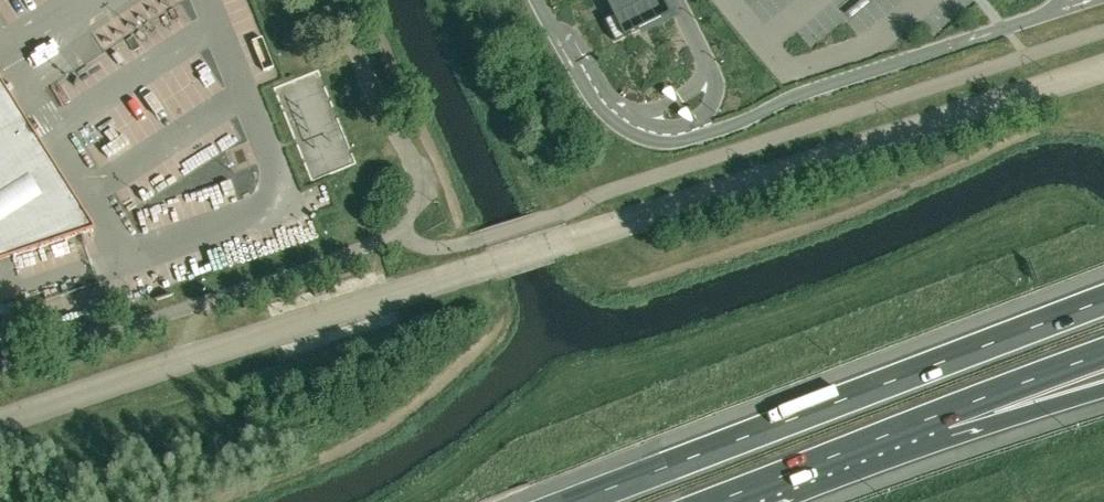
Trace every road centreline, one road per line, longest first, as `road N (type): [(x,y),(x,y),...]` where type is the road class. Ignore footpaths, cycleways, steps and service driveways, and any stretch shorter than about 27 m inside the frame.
road 1 (motorway): [(1103,298),(567,501)]
road 2 (motorway): [(716,501),(952,411)]
road 3 (motorway): [(952,411),(1103,355)]
road 4 (motorway): [(952,411),(1103,378)]

